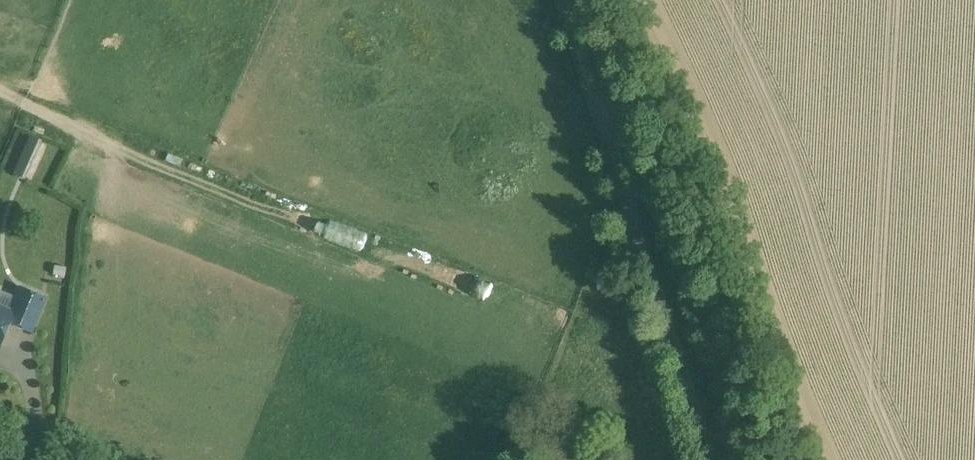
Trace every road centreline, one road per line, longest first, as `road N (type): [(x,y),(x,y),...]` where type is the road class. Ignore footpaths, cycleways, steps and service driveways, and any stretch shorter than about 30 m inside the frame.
road 1 (unclassified): [(711,459),(567,0)]

